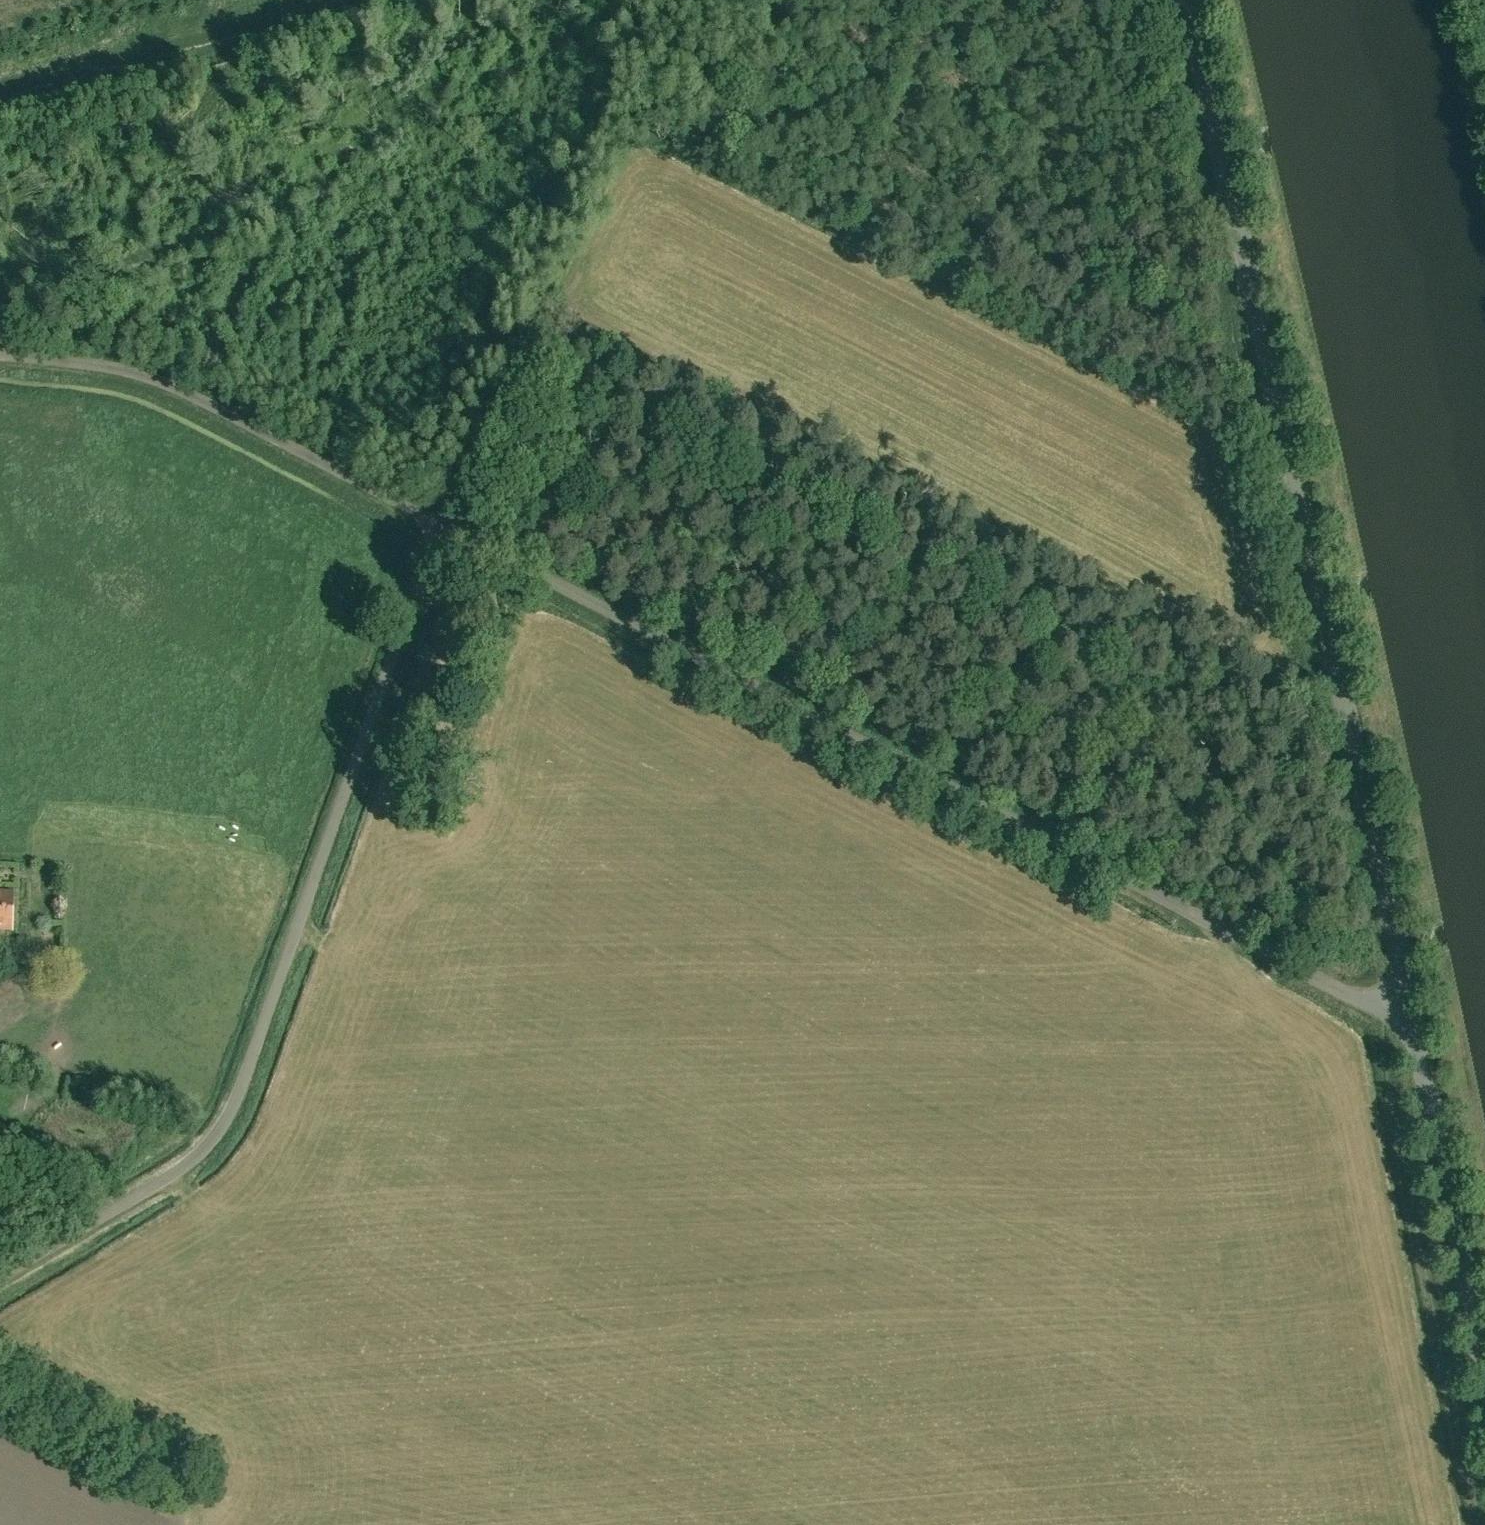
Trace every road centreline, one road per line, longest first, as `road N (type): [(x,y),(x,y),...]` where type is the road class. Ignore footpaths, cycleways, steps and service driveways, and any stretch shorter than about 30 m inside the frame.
road 1 (unclassified): [(440,529),(1365,1001),(1411,1006)]
road 2 (unclassified): [(1411,1006),(1189,0)]
road 3 (unclassified): [(0,1277),(181,1169),(225,1121),(440,529)]
road 4 (unclassified): [(0,356),(163,382),(440,529)]
road 5 (unclassified): [(1484,1378),(1411,1006)]

